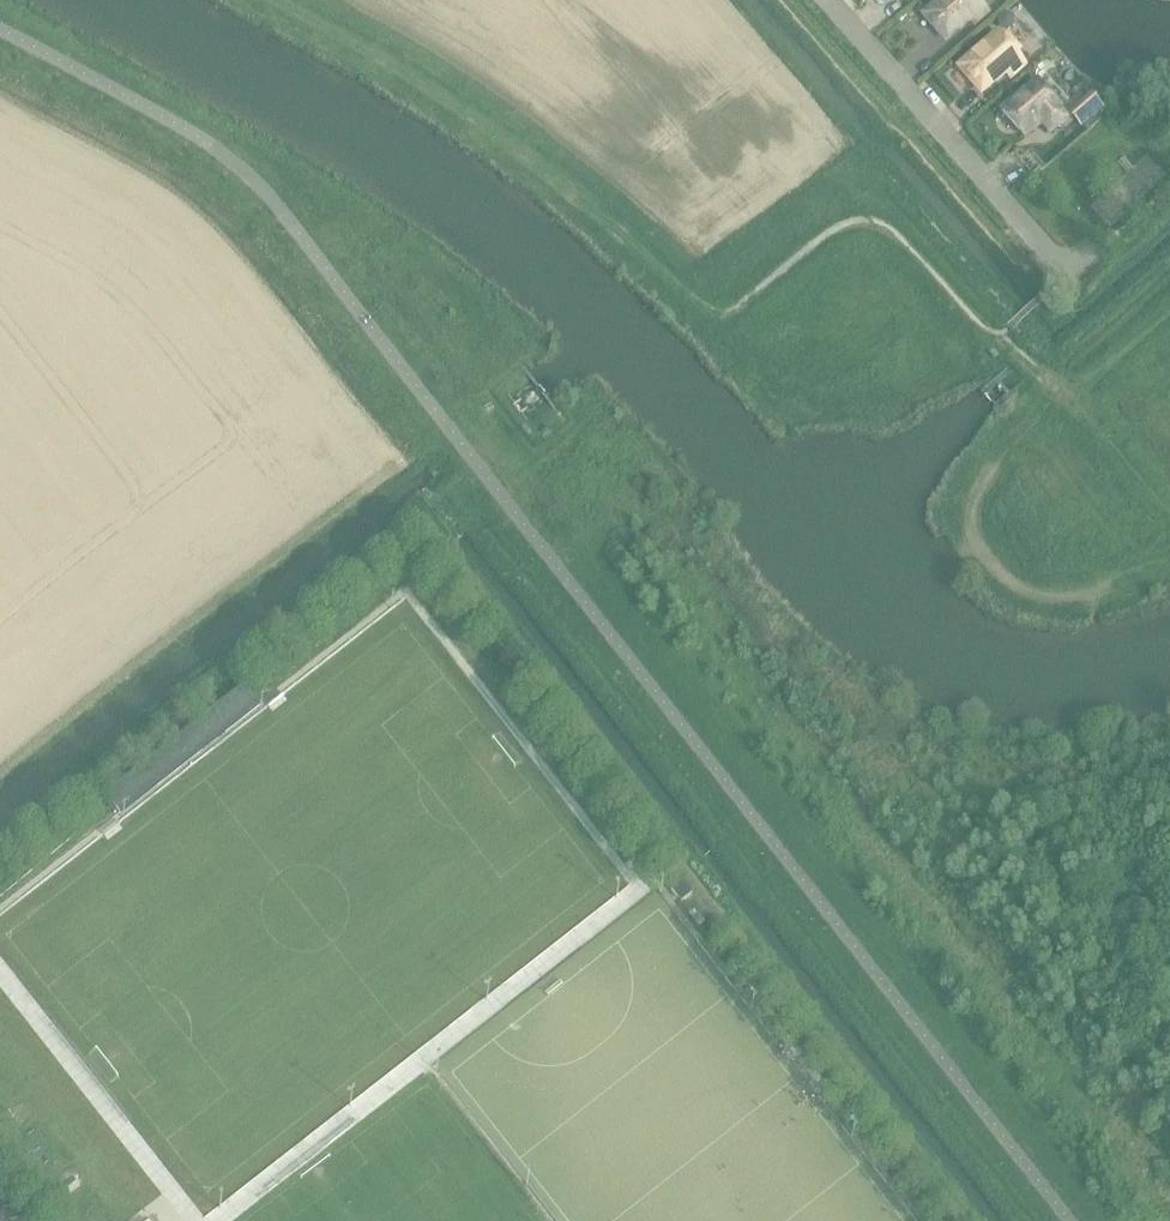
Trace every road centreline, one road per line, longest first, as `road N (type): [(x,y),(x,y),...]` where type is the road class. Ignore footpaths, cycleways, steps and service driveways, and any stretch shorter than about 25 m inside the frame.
road 1 (residential): [(1098,247),(1067,274),(828,0)]

